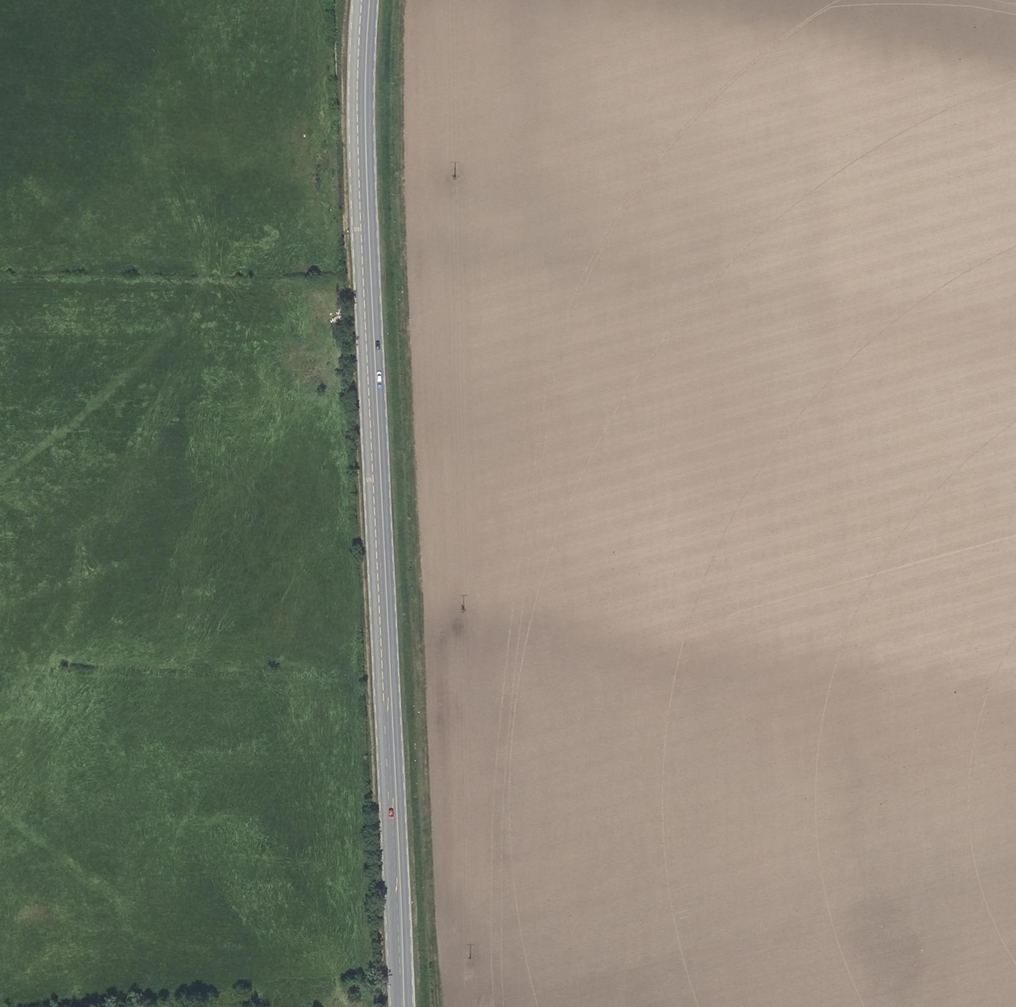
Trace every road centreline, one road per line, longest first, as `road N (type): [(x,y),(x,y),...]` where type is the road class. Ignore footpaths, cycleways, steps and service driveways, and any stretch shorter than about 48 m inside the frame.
road 1 (tertiary): [(405,1006),(363,190),(368,0)]

